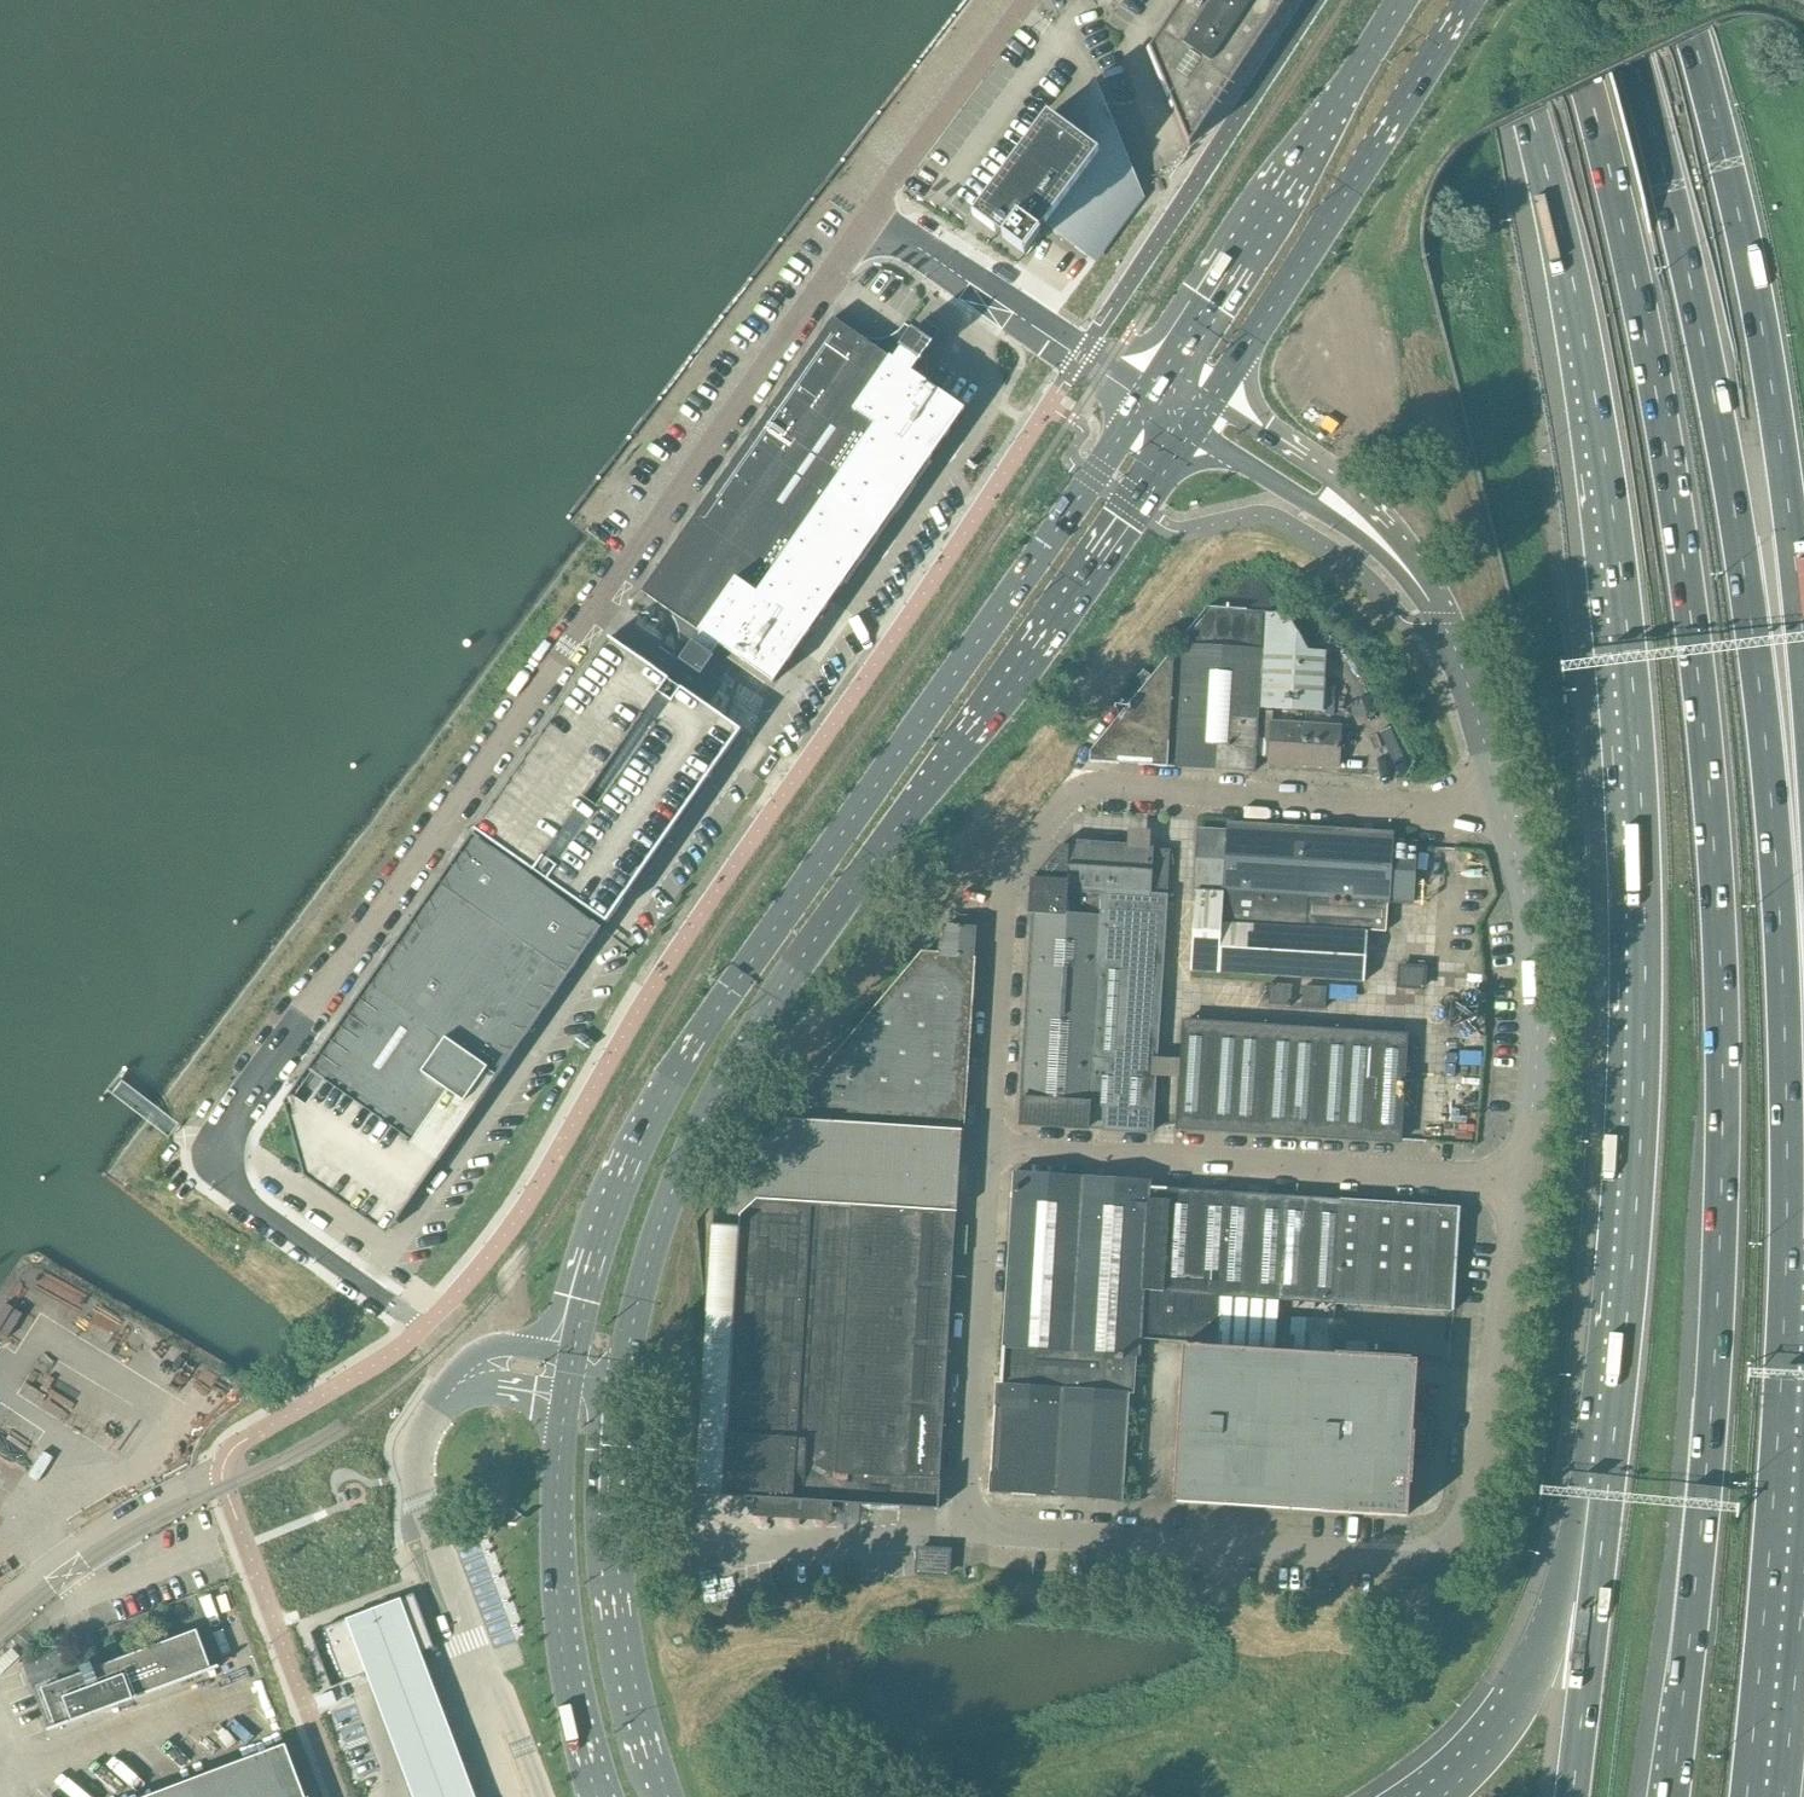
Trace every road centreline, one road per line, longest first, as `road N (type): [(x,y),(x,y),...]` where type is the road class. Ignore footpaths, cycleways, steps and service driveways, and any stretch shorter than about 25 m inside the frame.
road 1 (motorway): [(1562,0),(1591,82),(1667,447),(1715,880),(1720,1212),(1673,1796)]
road 2 (secondary): [(1145,396),(745,958),(660,1103),(614,1206),(569,1374),(557,1536),(569,1687),(598,1796)]
road 3 (secondary): [(664,1796),(619,1643),(607,1532),(615,1384),(656,1220),(694,1130),(765,1009),(1016,683),(1185,437)]
road 4 (motorway): [(1500,0),(1556,198),(1589,353),(1631,640),(1641,784),(1644,1084),(1609,1495)]
road 5 (motorway): [(1801,1252),(1770,787),(1727,452),(1692,271),(1620,0)]
road 6 (unclassified): [(224,1147),(270,1064),(871,215)]
road 7 (unclassified): [(989,1152),(1010,878),(1087,787),(1504,812)]
road 8 (unclassified): [(1521,1183),(1468,1524),(1445,1551),(1408,1563),(1139,1542)]
road 9 (motorway): [(1803,651),(1768,349),(1725,144),(1684,0)]
road 10 (unclassified): [(1139,1542),(985,1533),(967,1523),(989,1152)]
road 11 (motorway): [(1762,1796),(1801,1252)]
road 12 (unclassified): [(989,1152),(1521,1183)]
road 13 (secondary): [(1404,0),(1319,143),(1145,396)]
road 14 (secondary): [(1214,398),(1462,0)]
road 15 (unclassified): [(1504,812),(1538,1006),(1521,1183)]
road 16 (motorway): [(1609,1495),(1515,1705),(1437,1796)]
road 17 (unclassified): [(1145,396),(871,215)]
road 18 (motorway): [(1609,1495),(1575,1796)]
road 19 (unclassified): [(871,215),(1029,0)]
road 20 (unclassified): [(1402,562),(1324,474),(1214,398)]
road 21 (unclassified): [(1185,437),(1402,562)]
road 22 (unclassified): [(0,1604),(35,1575),(207,1479)]
road 23 (unclassified): [(224,1147),(225,1179),(250,1206),(381,1297)]
road 24 (unclassified): [(1443,624),(1504,812)]
road 25 (unclassified): [(1139,1542),(1151,1367)]

